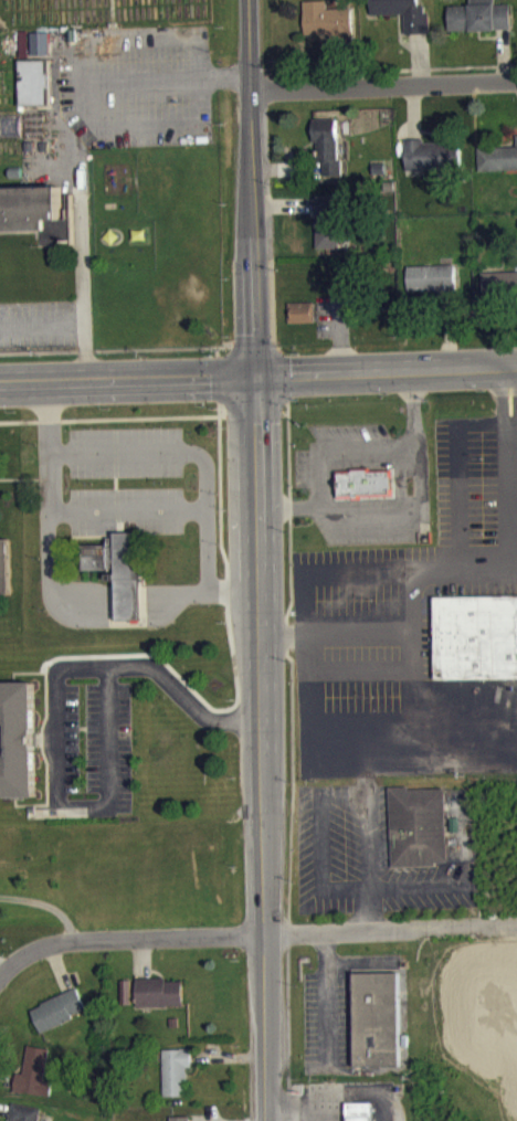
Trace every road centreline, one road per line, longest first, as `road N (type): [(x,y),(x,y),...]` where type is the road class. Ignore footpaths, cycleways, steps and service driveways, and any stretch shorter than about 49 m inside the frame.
road 1 (secondary): [(247,0),(265,1120)]
road 2 (residential): [(0,973),(52,942),(264,931)]
road 3 (residential): [(249,93),(516,83)]
road 4 (secondary): [(252,374),(516,366)]
road 5 (secondary): [(0,381),(252,374)]

